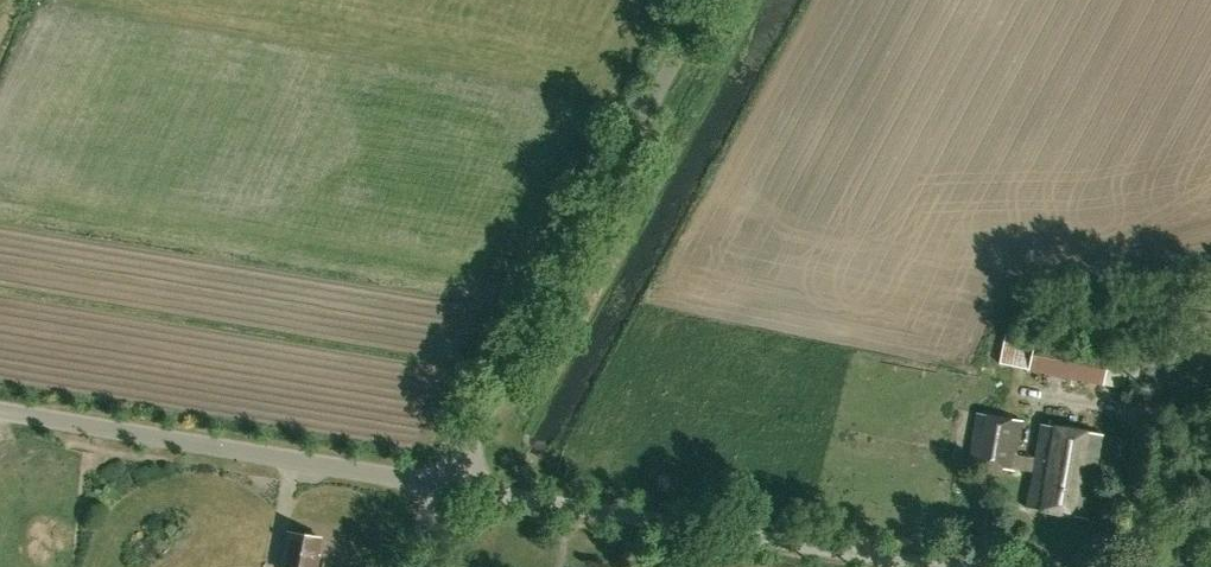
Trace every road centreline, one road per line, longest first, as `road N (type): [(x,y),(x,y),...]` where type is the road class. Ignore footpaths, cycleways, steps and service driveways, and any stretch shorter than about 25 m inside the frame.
road 1 (unclassified): [(445,486),(700,0)]
road 2 (unclassified): [(445,486),(936,566)]
road 3 (unclassified): [(445,486),(0,411)]

